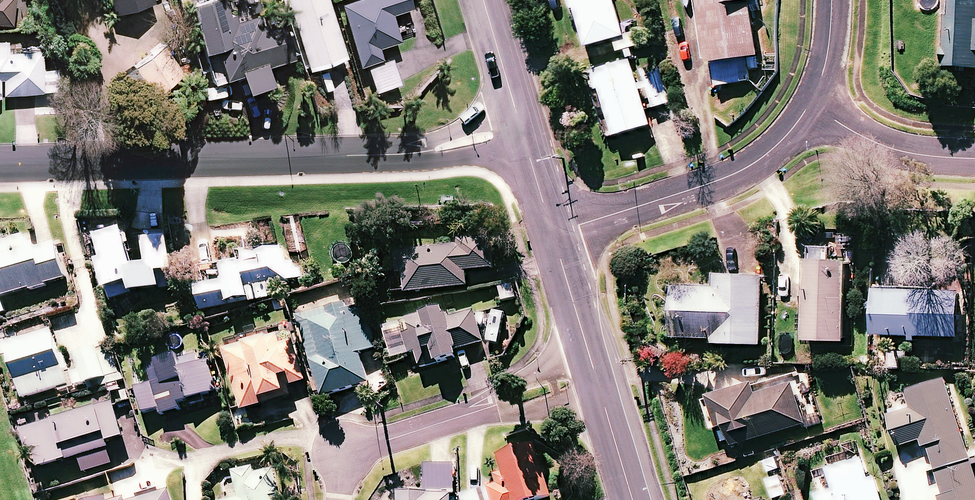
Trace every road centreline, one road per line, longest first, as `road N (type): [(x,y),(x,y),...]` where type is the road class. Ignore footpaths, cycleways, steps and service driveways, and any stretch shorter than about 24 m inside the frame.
road 1 (residential): [(0,166),(404,154),(521,131)]
road 2 (residential): [(810,104),(787,137),(733,176),(552,235)]
road 3 (residential): [(344,453),(595,375)]
road 4 (residential): [(974,159),(888,149),(810,104)]
road 5 (tertiary): [(595,375),(552,235)]
road 6 (tertiary): [(521,131),(485,0)]
road 7 (tertiary): [(633,499),(595,375)]

